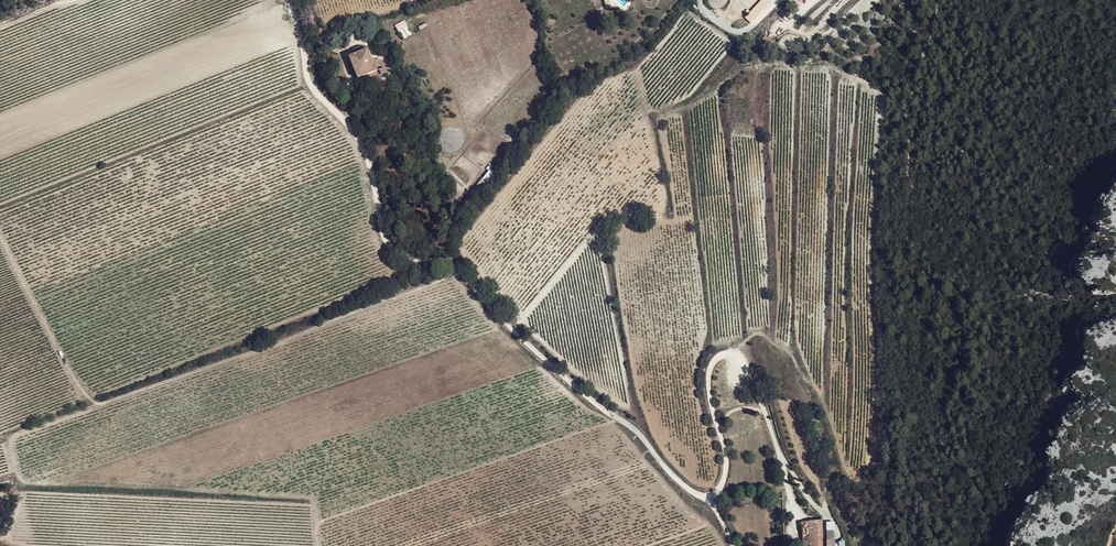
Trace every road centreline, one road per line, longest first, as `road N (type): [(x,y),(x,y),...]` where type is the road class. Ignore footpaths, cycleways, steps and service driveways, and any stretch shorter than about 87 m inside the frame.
road 1 (residential): [(294,0),(308,78),(359,130),(386,245),(410,272),(447,268),(482,295),(706,498),(717,489),(725,455),(708,375),(719,353),(744,347)]
road 2 (track): [(447,268),(431,285),(0,440)]
road 3 (track): [(0,240),(94,410)]

